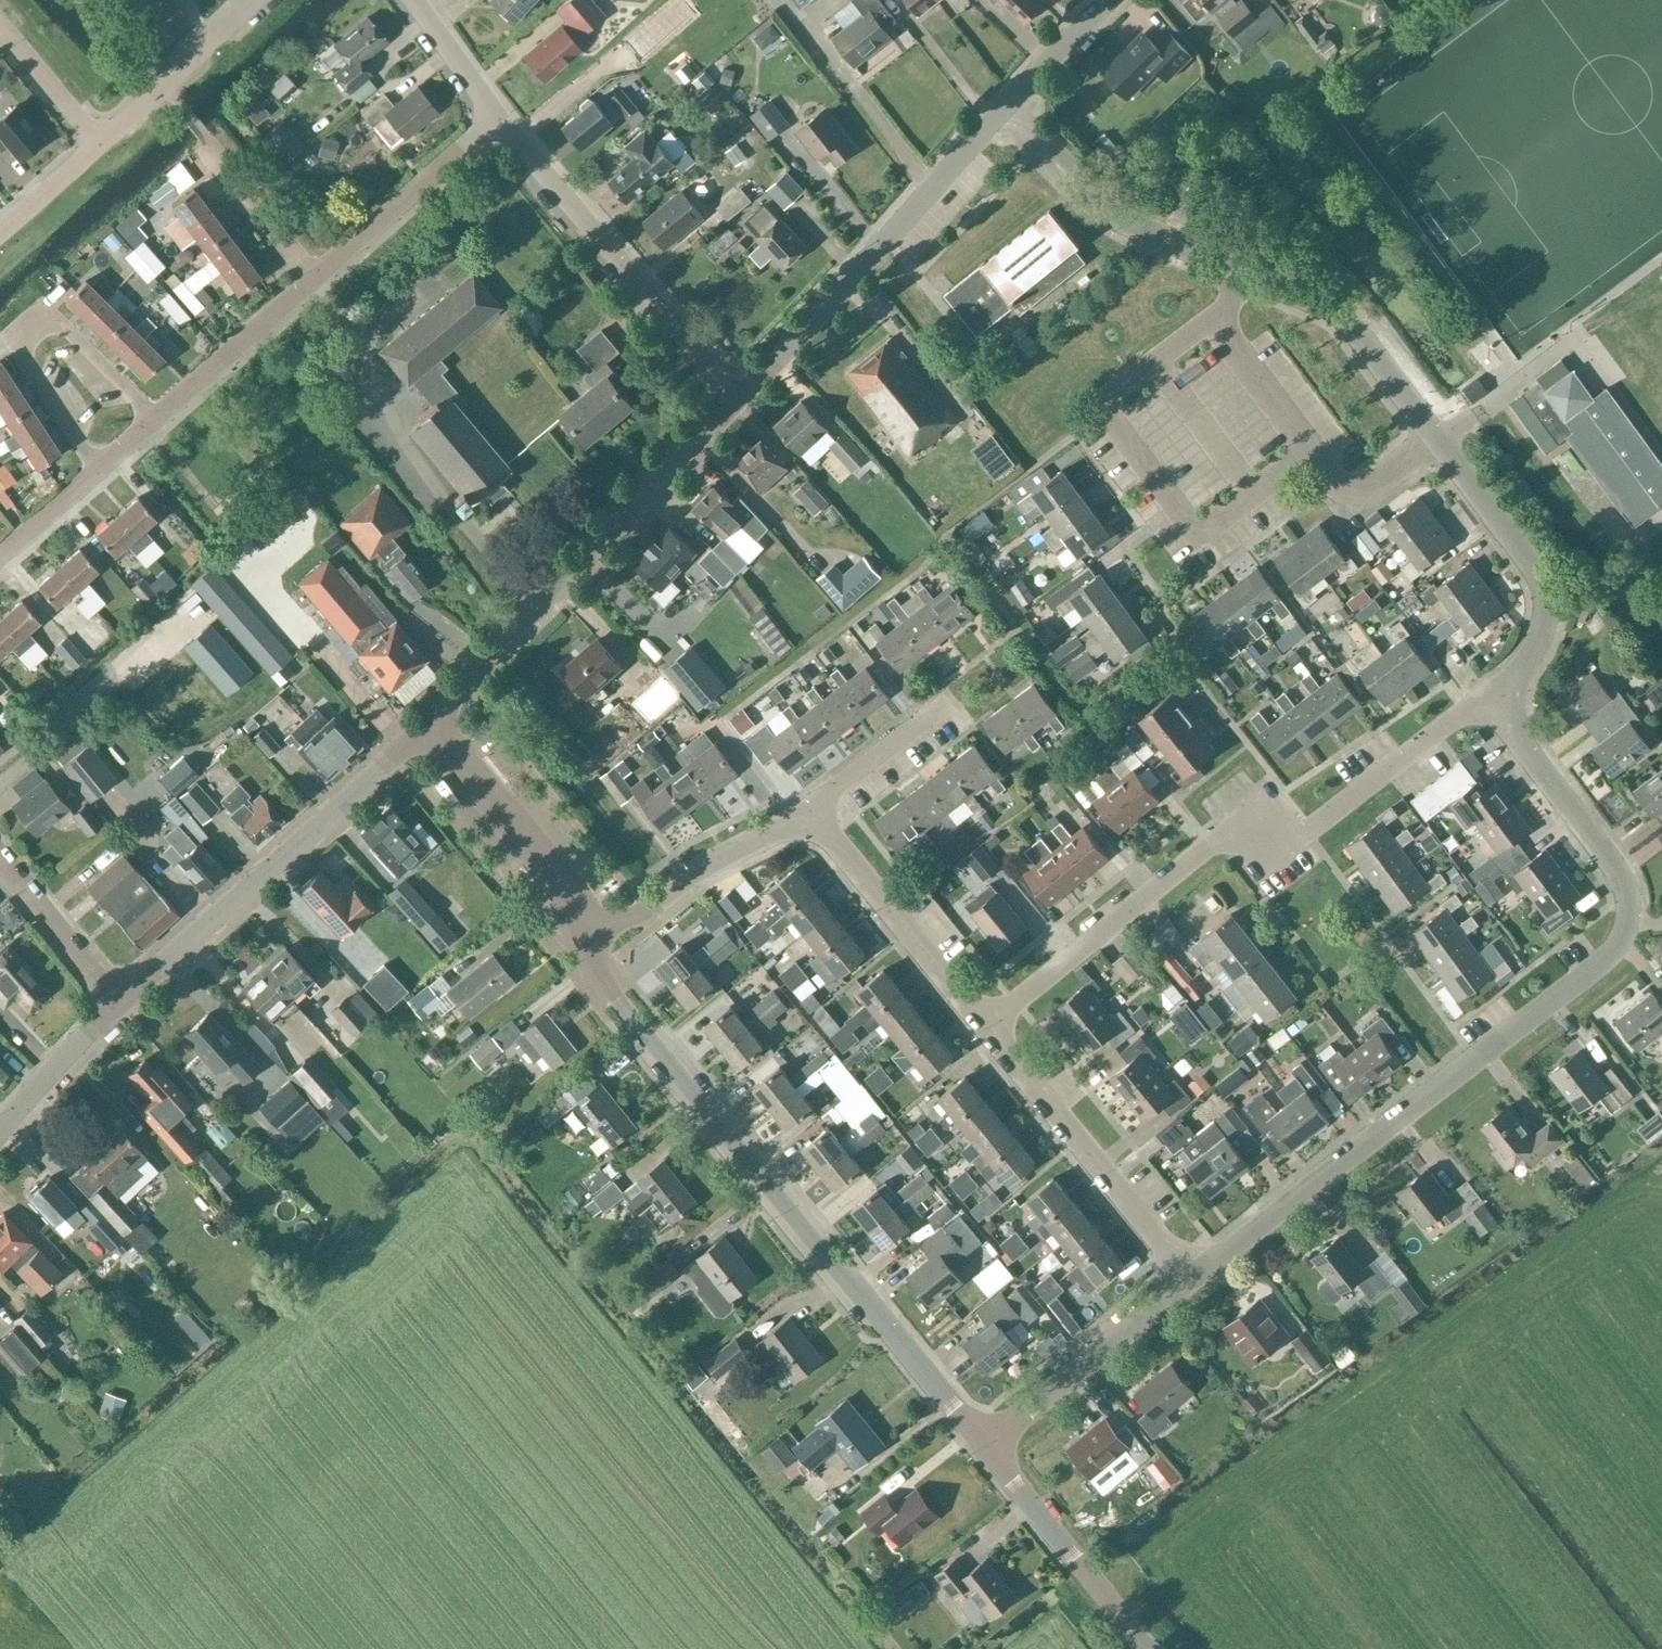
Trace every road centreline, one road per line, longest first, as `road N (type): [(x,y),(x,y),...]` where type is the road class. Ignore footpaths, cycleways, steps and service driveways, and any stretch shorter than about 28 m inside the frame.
road 1 (unclassified): [(1513,708),(1543,607),(1536,569),(1352,327),(1296,293),(1123,220),(1005,107)]
road 2 (tertiary): [(986,1444),(601,980),(585,929)]
road 3 (residential): [(983,1024),(1216,840),(1315,824),(1468,711),(1513,708)]
road 4 (unclassified): [(1190,1281),(1603,961),(1626,923)]
road 5 (tertiary): [(433,726),(455,694),(740,400)]
road 6 (tertiary): [(120,1004),(433,726)]
road 7 (tertiary): [(740,400),(1005,107)]
road 8 (unclassified): [(740,400),(499,117)]
road 9 (residential): [(99,472),(23,360),(31,331),(63,324),(159,419)]
road 10 (residential): [(1190,1281),(983,1024)]
road 11 (residential): [(983,1024),(835,841),(808,819)]
road 12 (unclassified): [(986,1444),(1190,1281)]
road 13 (tertiary): [(1149,1648),(986,1444)]
road 14 (tertiary): [(585,929),(433,726)]
road 15 (residential): [(808,819),(702,868),(657,903),(585,929)]
road 16 (unclassified): [(1626,923),(1622,882),(1519,739),(1513,708)]
road 17 (unclassified): [(319,279),(499,117)]
road 18 (unclassified): [(159,419),(319,279)]
road 19 (residential): [(254,0),(100,142)]
road 20 (unclassified): [(120,1004),(0,856)]
road 21 (unclassified): [(319,279),(205,138)]
road 22 (residential): [(808,819),(944,704)]
road 23 (tertiary): [(0,1131),(120,1004)]
road 24 (residential): [(100,142),(0,22)]
road 25 (tertiary): [(1005,107),(1109,0)]
road 26 (unclassified): [(499,117),(416,0)]
road 27 (residential): [(100,142),(0,232)]
road 28 (unclassified): [(0,559),(99,472)]

